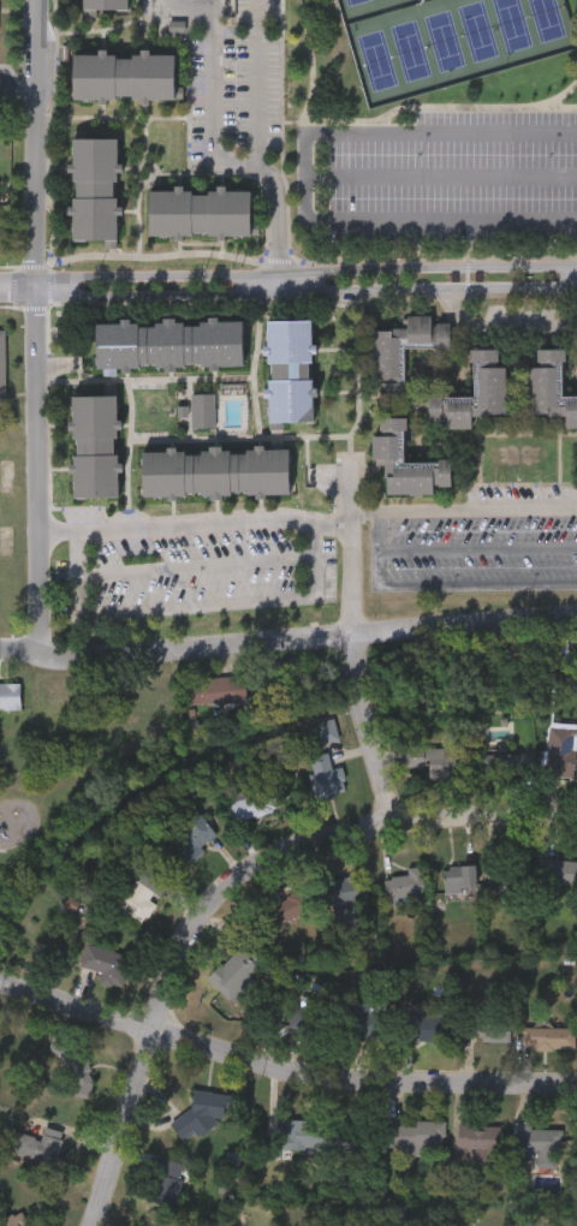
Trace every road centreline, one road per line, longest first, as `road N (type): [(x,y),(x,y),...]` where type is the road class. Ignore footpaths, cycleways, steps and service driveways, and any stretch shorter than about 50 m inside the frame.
road 1 (residential): [(576,820),(534,814),(389,821),(257,863),(220,888),(189,928),(145,1030),(90,1225)]
road 2 (residential): [(0,985),(89,1020),(367,1078),(576,1085)]
road 3 (residential): [(0,295),(463,292),(552,288),(576,274)]
road 4 (residential): [(576,274),(552,264),(0,275)]
road 5 (residential): [(32,294),(40,655)]
road 6 (residential): [(352,633),(56,659),(0,648)]
road 7 (residential): [(37,0),(32,294)]
road 8 (residential): [(576,615),(352,633)]
road 9 (residential): [(352,633),(389,821)]

